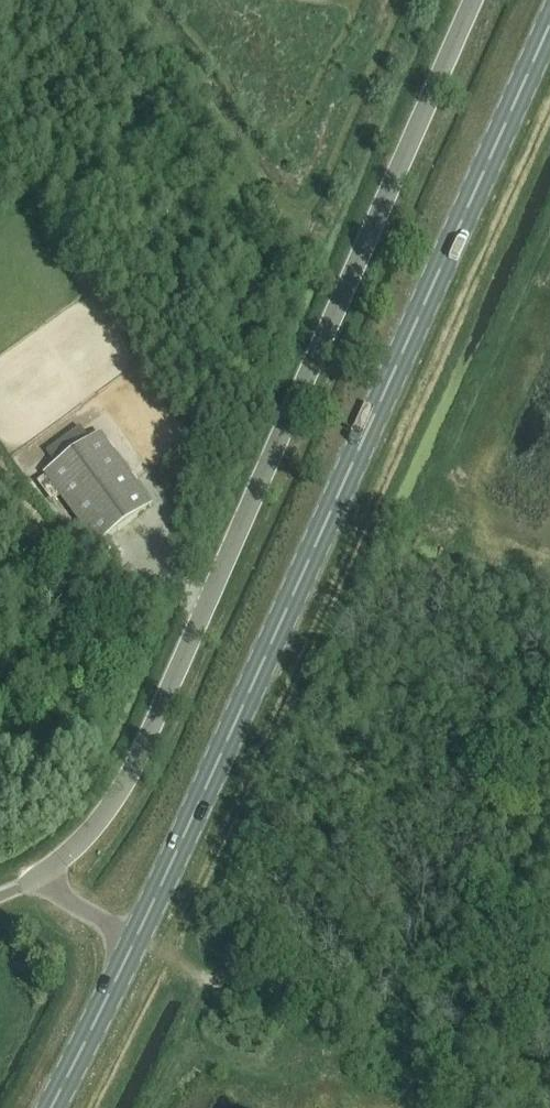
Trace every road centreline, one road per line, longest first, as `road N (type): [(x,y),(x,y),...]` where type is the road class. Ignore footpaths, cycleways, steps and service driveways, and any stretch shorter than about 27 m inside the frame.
road 1 (unclassified): [(135,941),(37,881),(105,818),(143,748),(472,0)]
road 2 (secondary): [(135,941),(222,734),(549,23)]
road 3 (secondary): [(51,1107),(135,941)]

